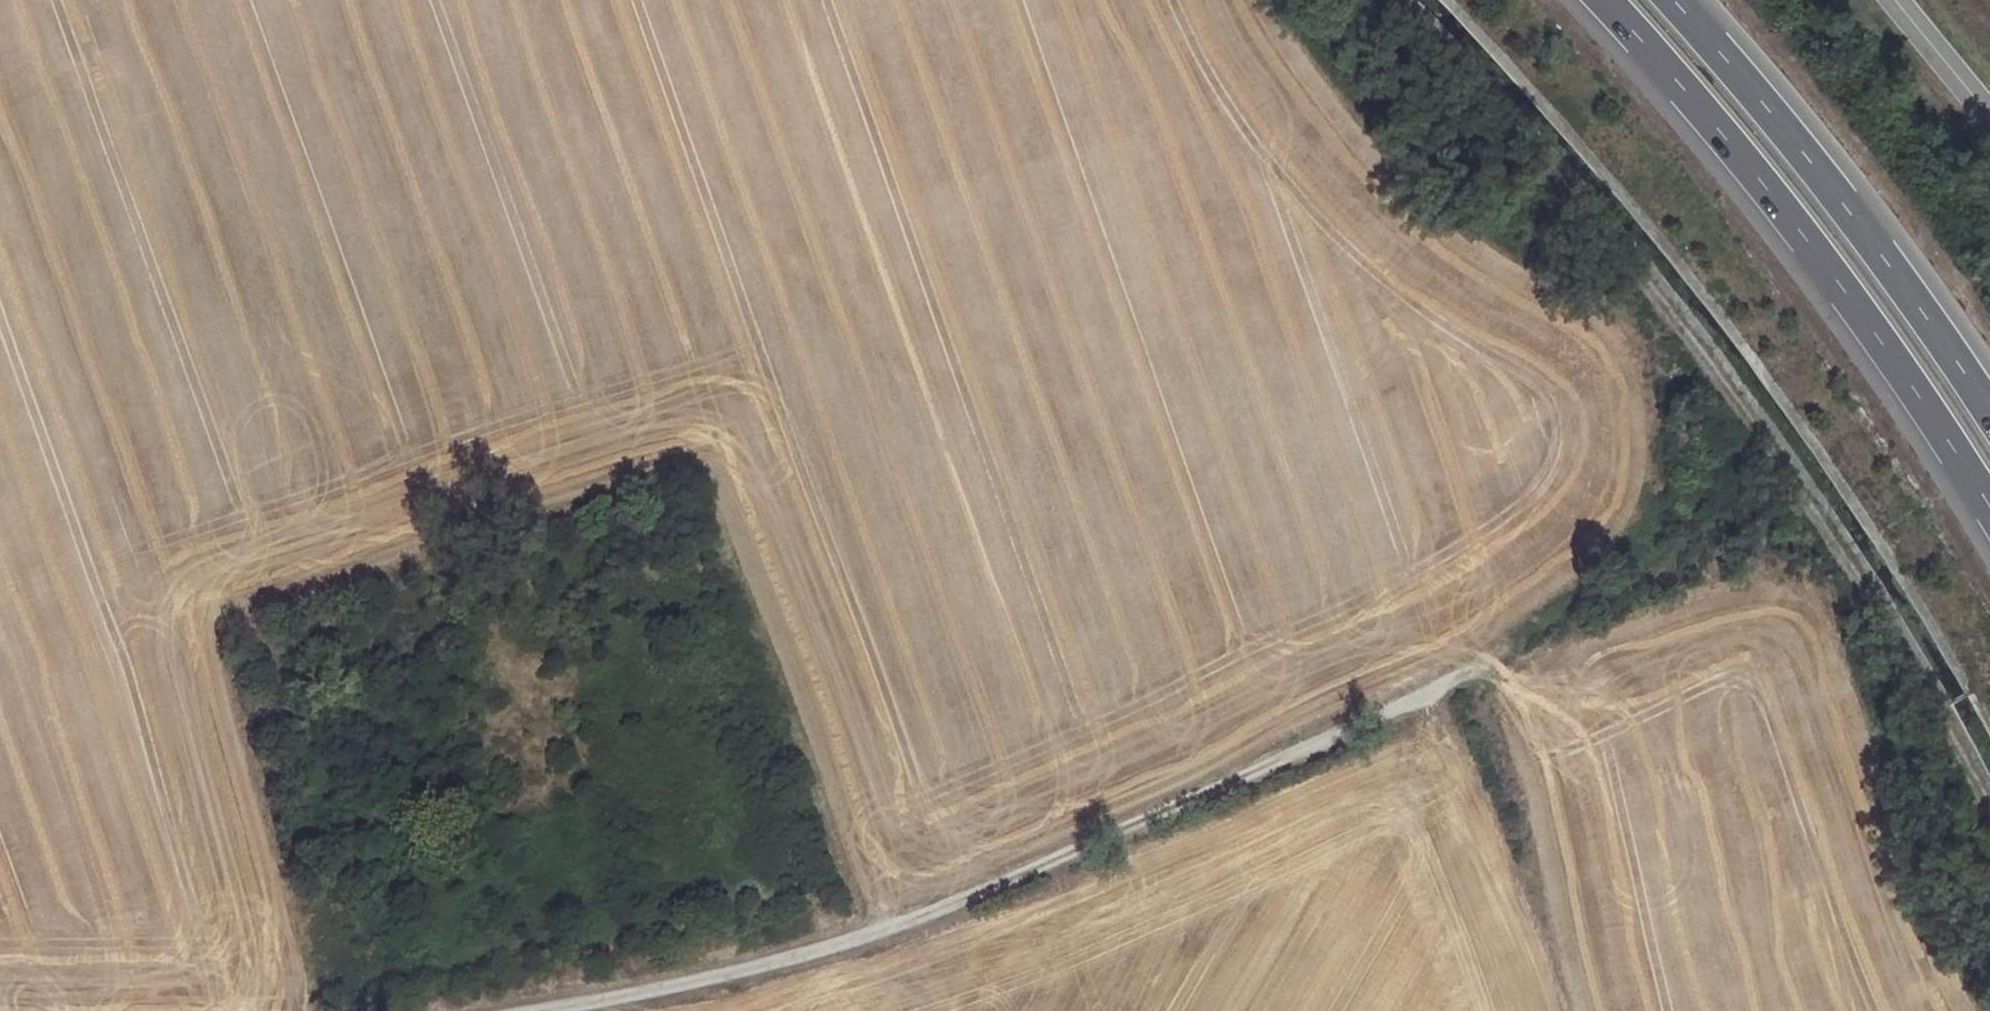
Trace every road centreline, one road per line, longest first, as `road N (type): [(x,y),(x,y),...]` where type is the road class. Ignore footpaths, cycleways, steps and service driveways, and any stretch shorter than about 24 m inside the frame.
road 1 (unclassified): [(528,1010),(780,959),(1014,881),(1455,685)]
road 2 (trunk): [(1604,0),(1850,298),(1989,506)]
road 3 (trunk): [(1989,412),(1893,270),(1674,0)]
road 4 (unclassified): [(1989,119),(1892,0)]

